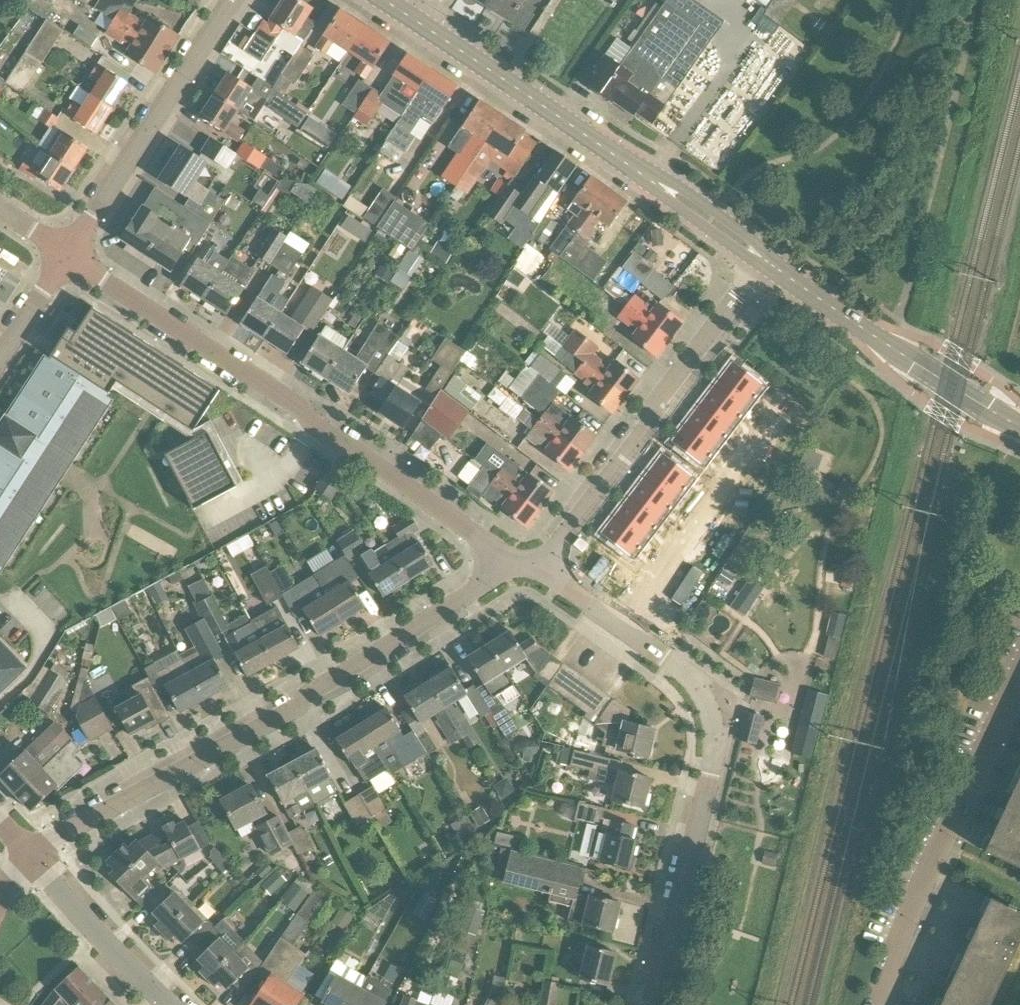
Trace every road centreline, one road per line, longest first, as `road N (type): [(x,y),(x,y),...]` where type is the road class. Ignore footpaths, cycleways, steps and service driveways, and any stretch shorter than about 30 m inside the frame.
road 1 (unclassified): [(30,855),(523,562)]
road 2 (residential): [(523,562),(332,439),(302,406),(67,262)]
road 3 (unclassified): [(654,1004),(712,775),(717,736),(710,709),(697,687),(523,562)]
road 4 (tertiary): [(766,260),(382,0)]
road 5 (unclassified): [(523,562),(557,539),(766,260)]
road 6 (unclassified): [(885,1004),(919,895),(1019,672)]
road 7 (residential): [(67,262),(233,0)]
road 8 (tertiary): [(1019,425),(766,260)]
road 9 (residential): [(163,1004),(30,855)]
road 10 (residential): [(0,365),(67,262)]

